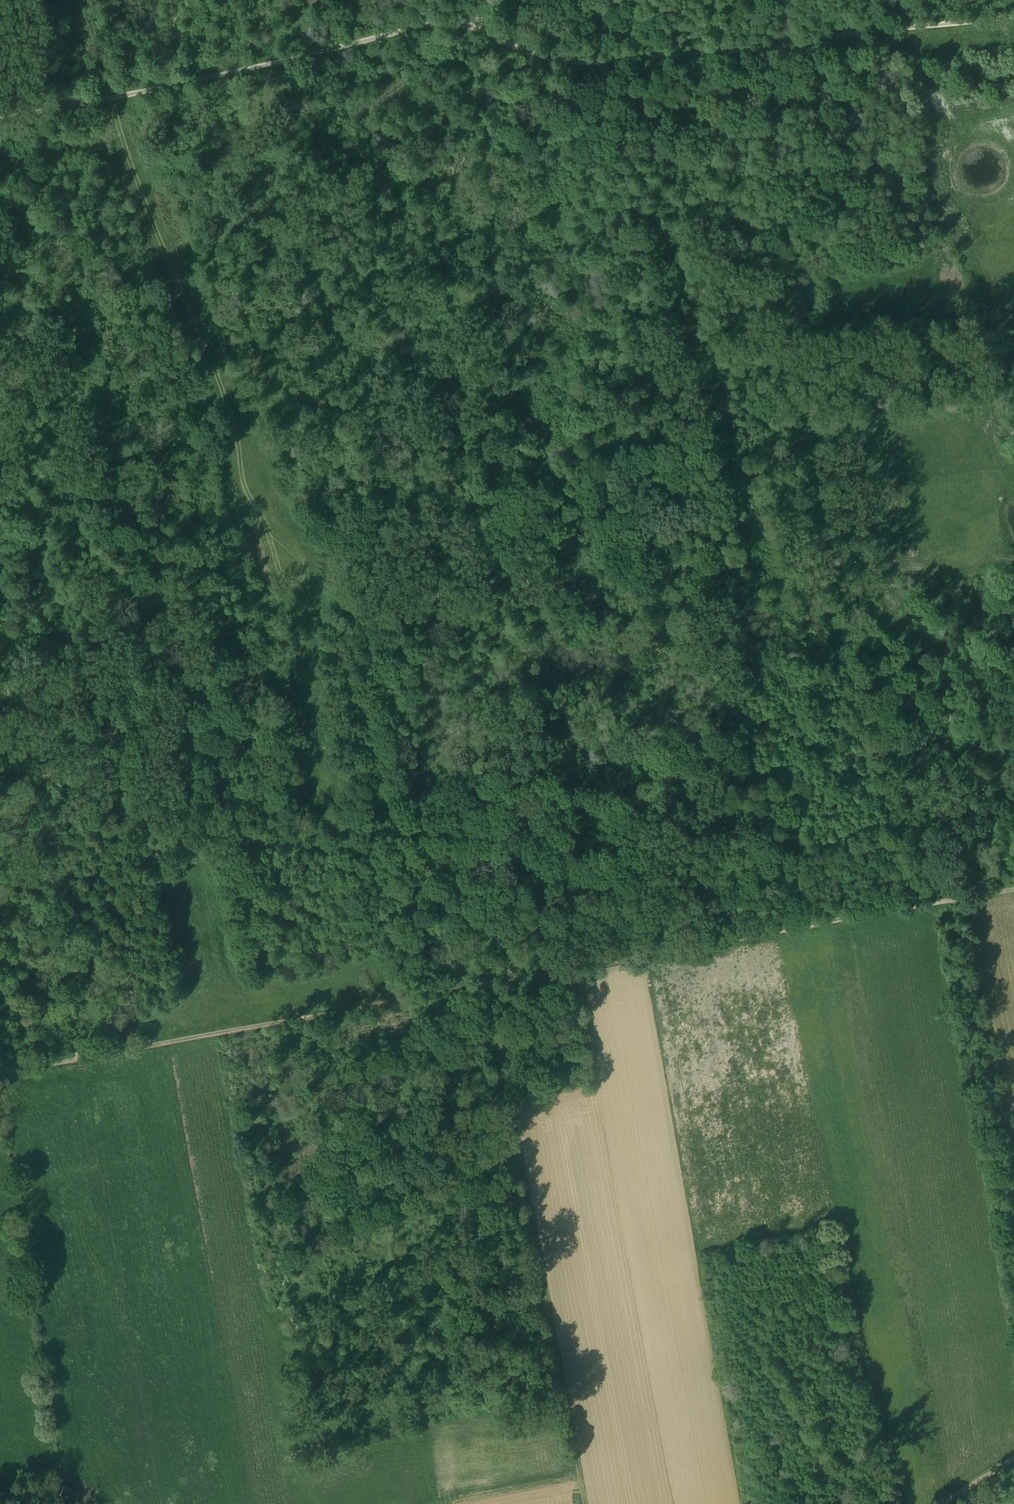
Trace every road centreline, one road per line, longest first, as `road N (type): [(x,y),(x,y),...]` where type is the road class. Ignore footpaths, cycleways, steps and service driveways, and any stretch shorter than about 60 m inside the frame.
road 1 (unclassified): [(0,118),(431,24),(455,22),(537,55),(602,61),(1013,15)]
road 2 (track): [(1013,885),(484,983)]
road 3 (track): [(484,983),(580,1503)]
road 4 (track): [(484,983),(0,1072)]

